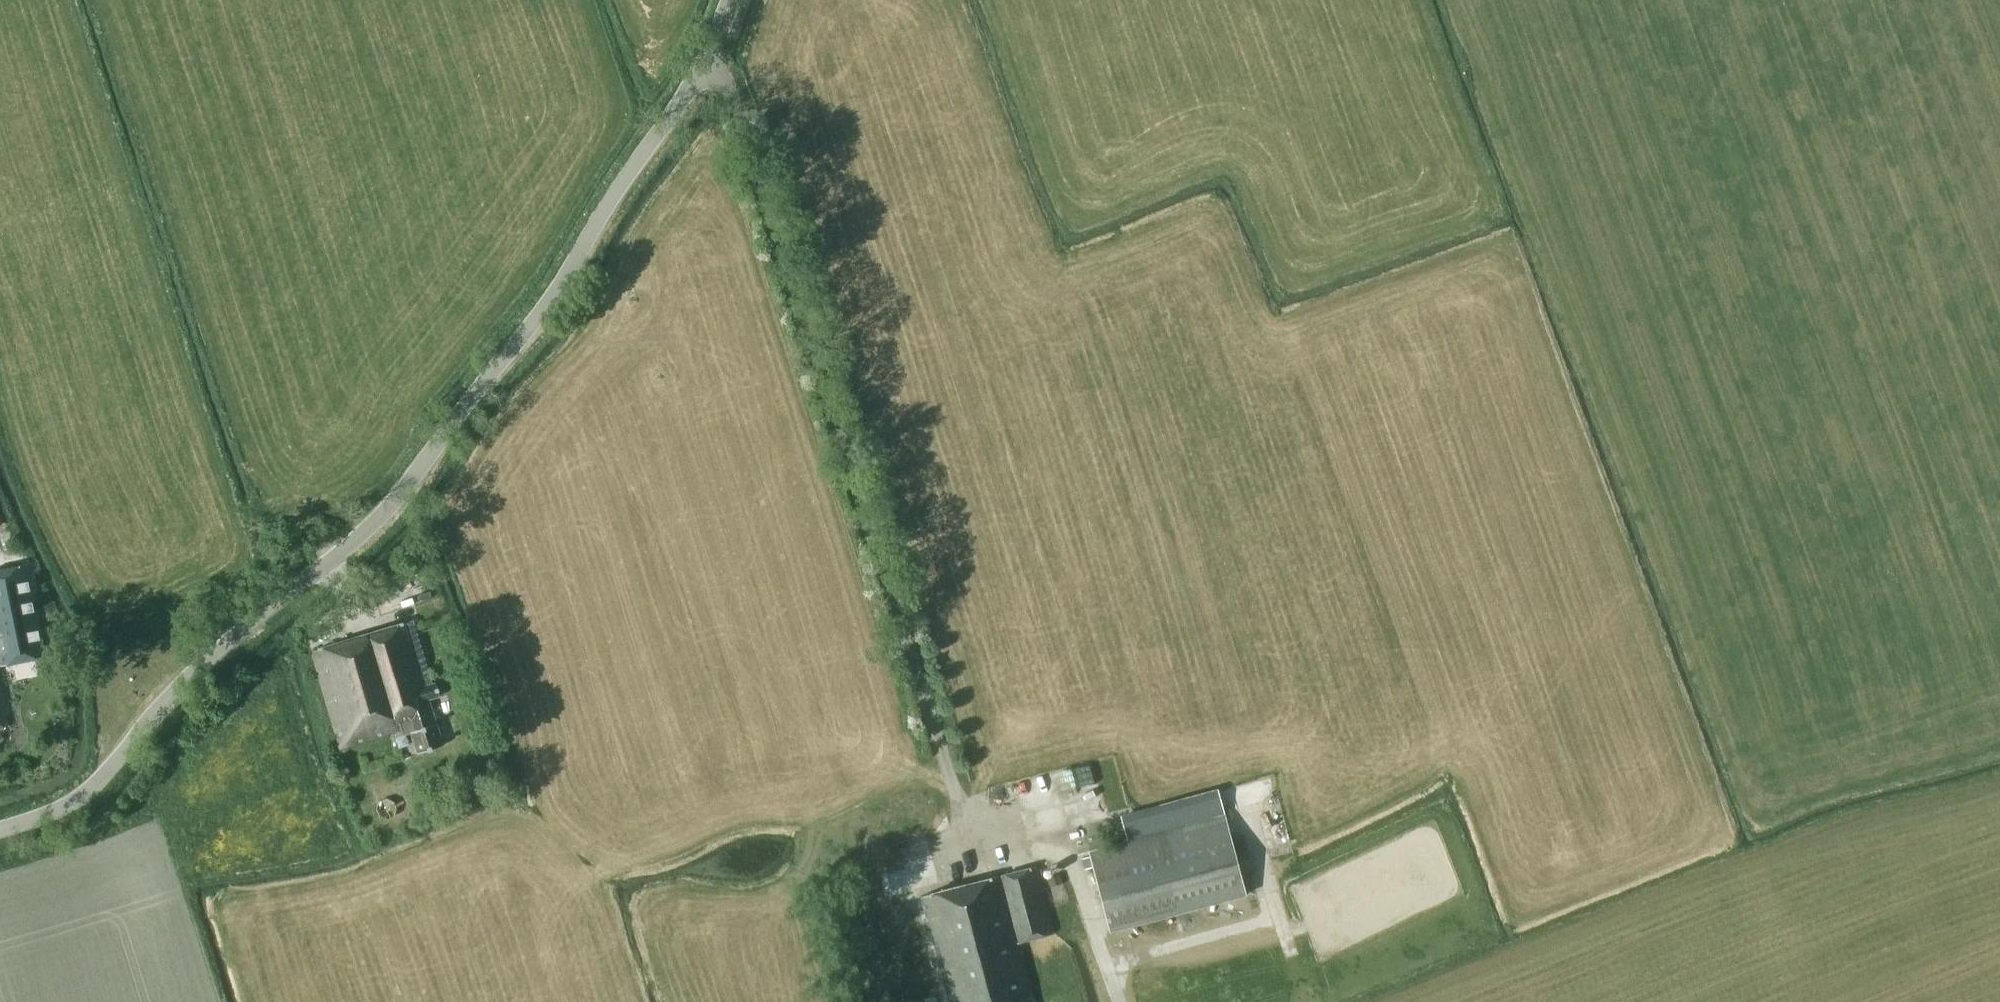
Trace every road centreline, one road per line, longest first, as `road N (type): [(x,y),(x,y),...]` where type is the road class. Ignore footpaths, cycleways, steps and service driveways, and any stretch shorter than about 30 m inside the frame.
road 1 (unclassified): [(0,829),(77,800),(202,663),(360,535),(585,243),(708,58),(730,0)]

